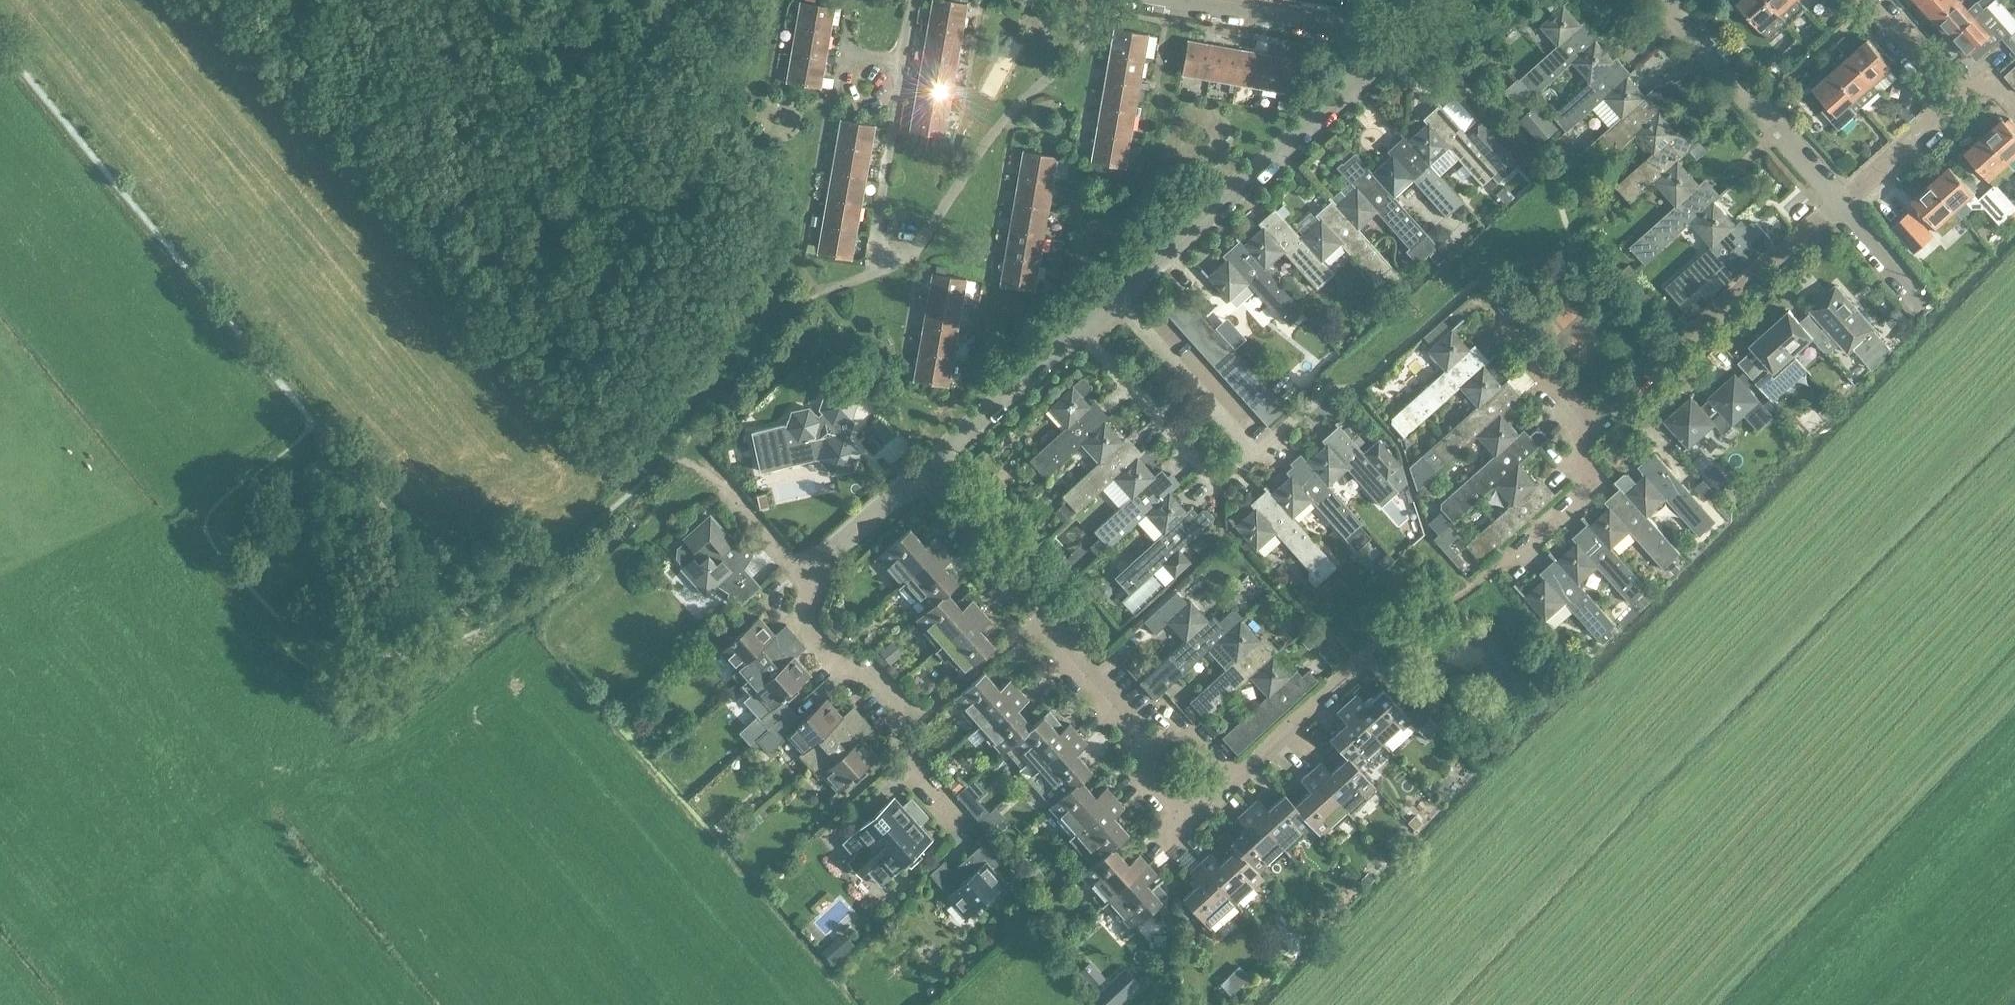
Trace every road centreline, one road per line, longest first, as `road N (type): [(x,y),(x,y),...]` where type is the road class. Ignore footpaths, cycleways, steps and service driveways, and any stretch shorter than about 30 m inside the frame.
road 1 (residential): [(953,819),(903,759),(905,711),(870,671),(840,669),(806,629),(799,577),(917,478)]
road 2 (residential): [(1080,330),(1216,484),(1253,451),(1116,298)]
road 3 (residential): [(1183,824),(1106,685),(917,478)]
road 4 (residential): [(1116,298),(1385,56)]
road 5 (residential): [(1586,440),(1845,212)]
road 6 (residential): [(1845,212),(1658,0)]
road 7 (residential): [(1385,56),(1347,30),(1138,0)]
road 8 (residential): [(1183,824),(1360,662)]
road 9 (residential): [(917,478),(1080,330)]
road 10 (residential): [(1502,570),(1577,493),(1586,440)]
road 11 (residential): [(1586,440),(1485,315)]
road 12 (residential): [(1845,212),(1959,102)]
road 13 (residential): [(1959,102),(1866,0)]

